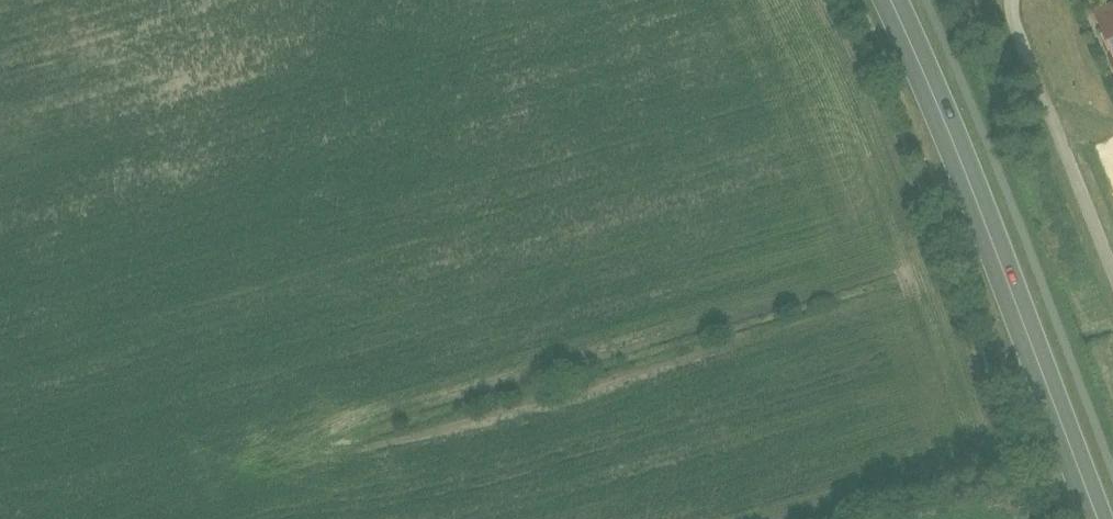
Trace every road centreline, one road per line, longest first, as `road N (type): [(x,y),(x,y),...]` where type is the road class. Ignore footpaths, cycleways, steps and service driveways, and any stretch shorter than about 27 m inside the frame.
road 1 (primary): [(894,0),(1101,518)]

